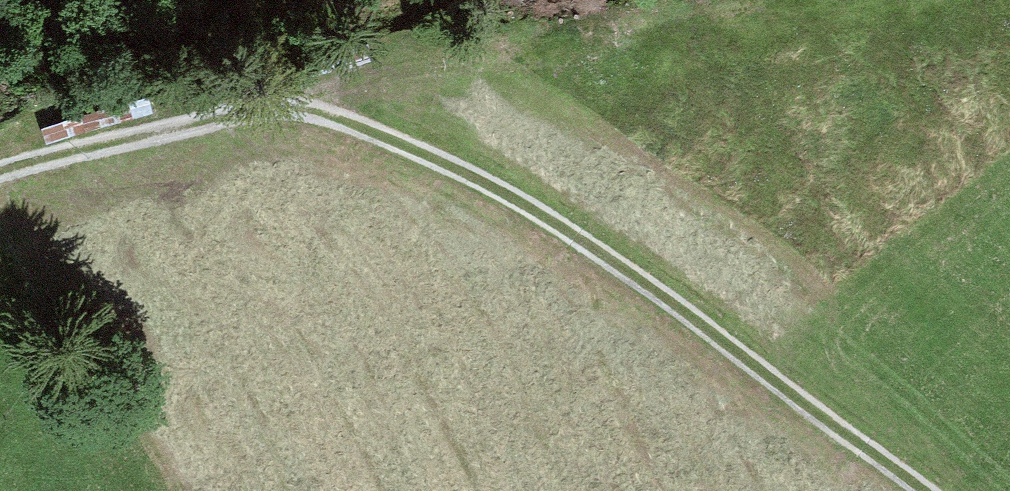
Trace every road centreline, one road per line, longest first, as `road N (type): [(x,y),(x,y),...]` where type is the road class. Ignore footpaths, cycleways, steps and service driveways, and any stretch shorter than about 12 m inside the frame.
road 1 (track): [(0,172),(241,108),(348,117),(643,280),(921,490)]
road 2 (track): [(299,107),(346,84),(410,69),(811,0)]

